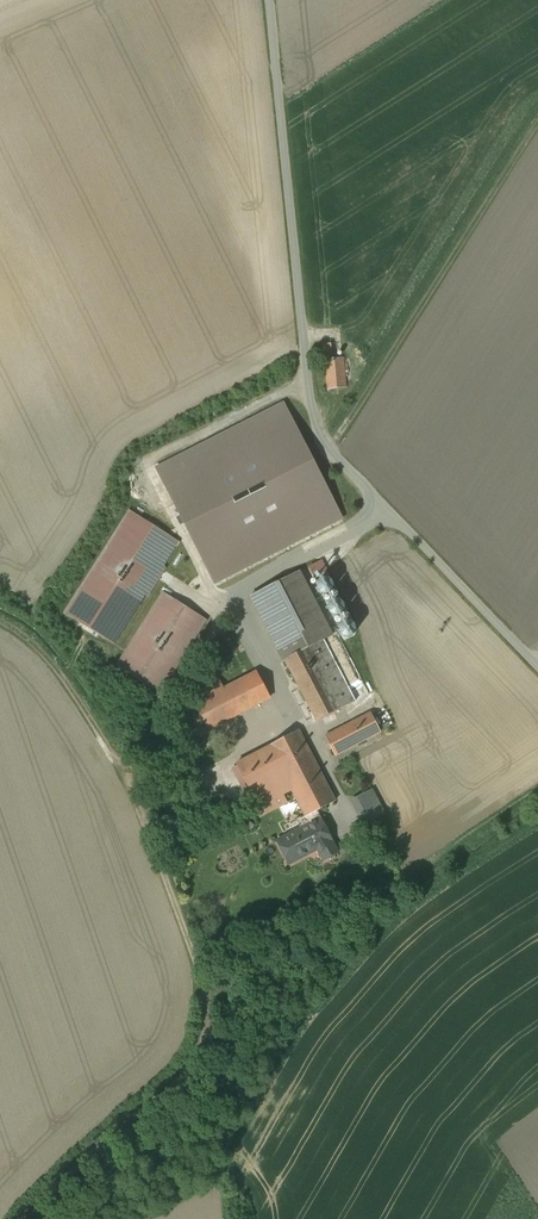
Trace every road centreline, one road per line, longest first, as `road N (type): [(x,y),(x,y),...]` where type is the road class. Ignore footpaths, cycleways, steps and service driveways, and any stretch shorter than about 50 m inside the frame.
road 1 (unclassified): [(537,659),(331,452),(310,383),(271,0)]
road 2 (track): [(0,622),(35,644),(126,776),(185,922),(208,1007),(202,1053),(183,1078),(45,1185),(16,1218)]

